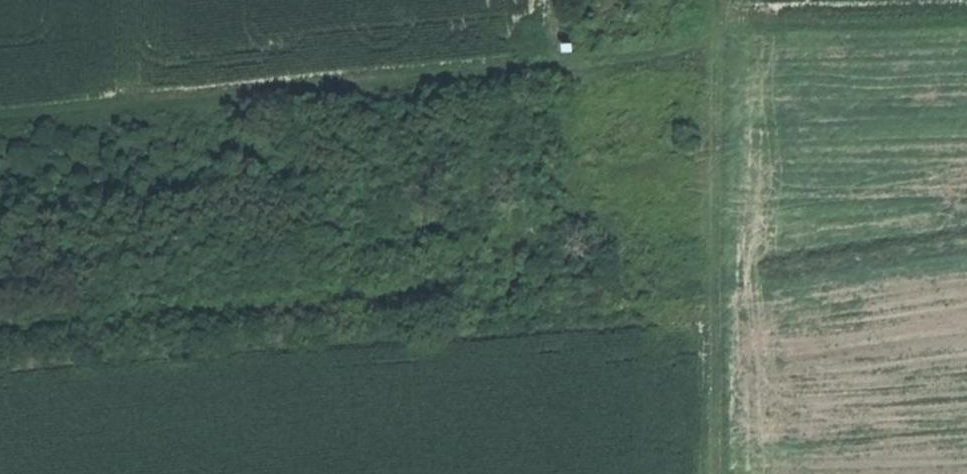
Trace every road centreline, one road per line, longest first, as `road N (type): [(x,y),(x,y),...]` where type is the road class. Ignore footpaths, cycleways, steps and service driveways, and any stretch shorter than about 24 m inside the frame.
road 1 (track): [(716,42),(0,117)]
road 2 (track): [(717,0),(716,473)]

